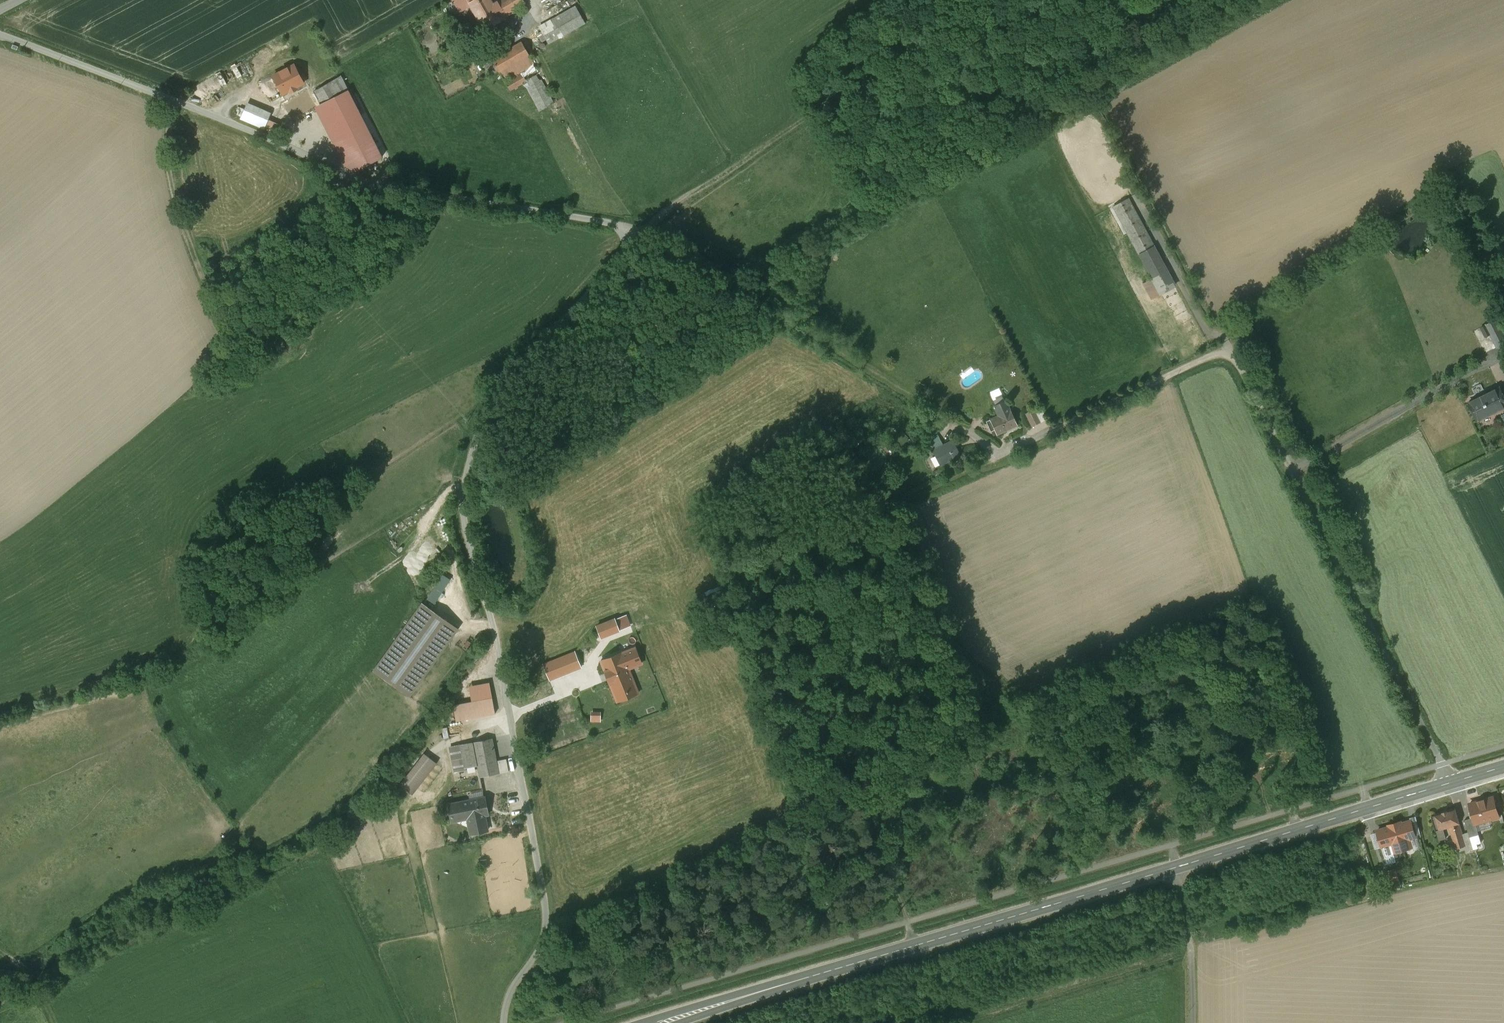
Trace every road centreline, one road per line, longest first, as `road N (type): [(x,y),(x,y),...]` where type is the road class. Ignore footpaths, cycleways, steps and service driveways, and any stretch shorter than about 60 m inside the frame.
road 1 (unclassified): [(0,34),(346,176),(630,232),(622,253),(489,396),(464,475),(462,520),(497,637),(548,912),(506,1022)]
road 2 (secondary): [(660,1022),(1503,767)]
road 3 (track): [(981,0),(660,222),(630,232)]
road 4 (track): [(981,442),(667,237),(630,232)]
road 5 (track): [(997,453),(724,594)]
road 6 (track): [(162,96),(177,172),(210,273)]

